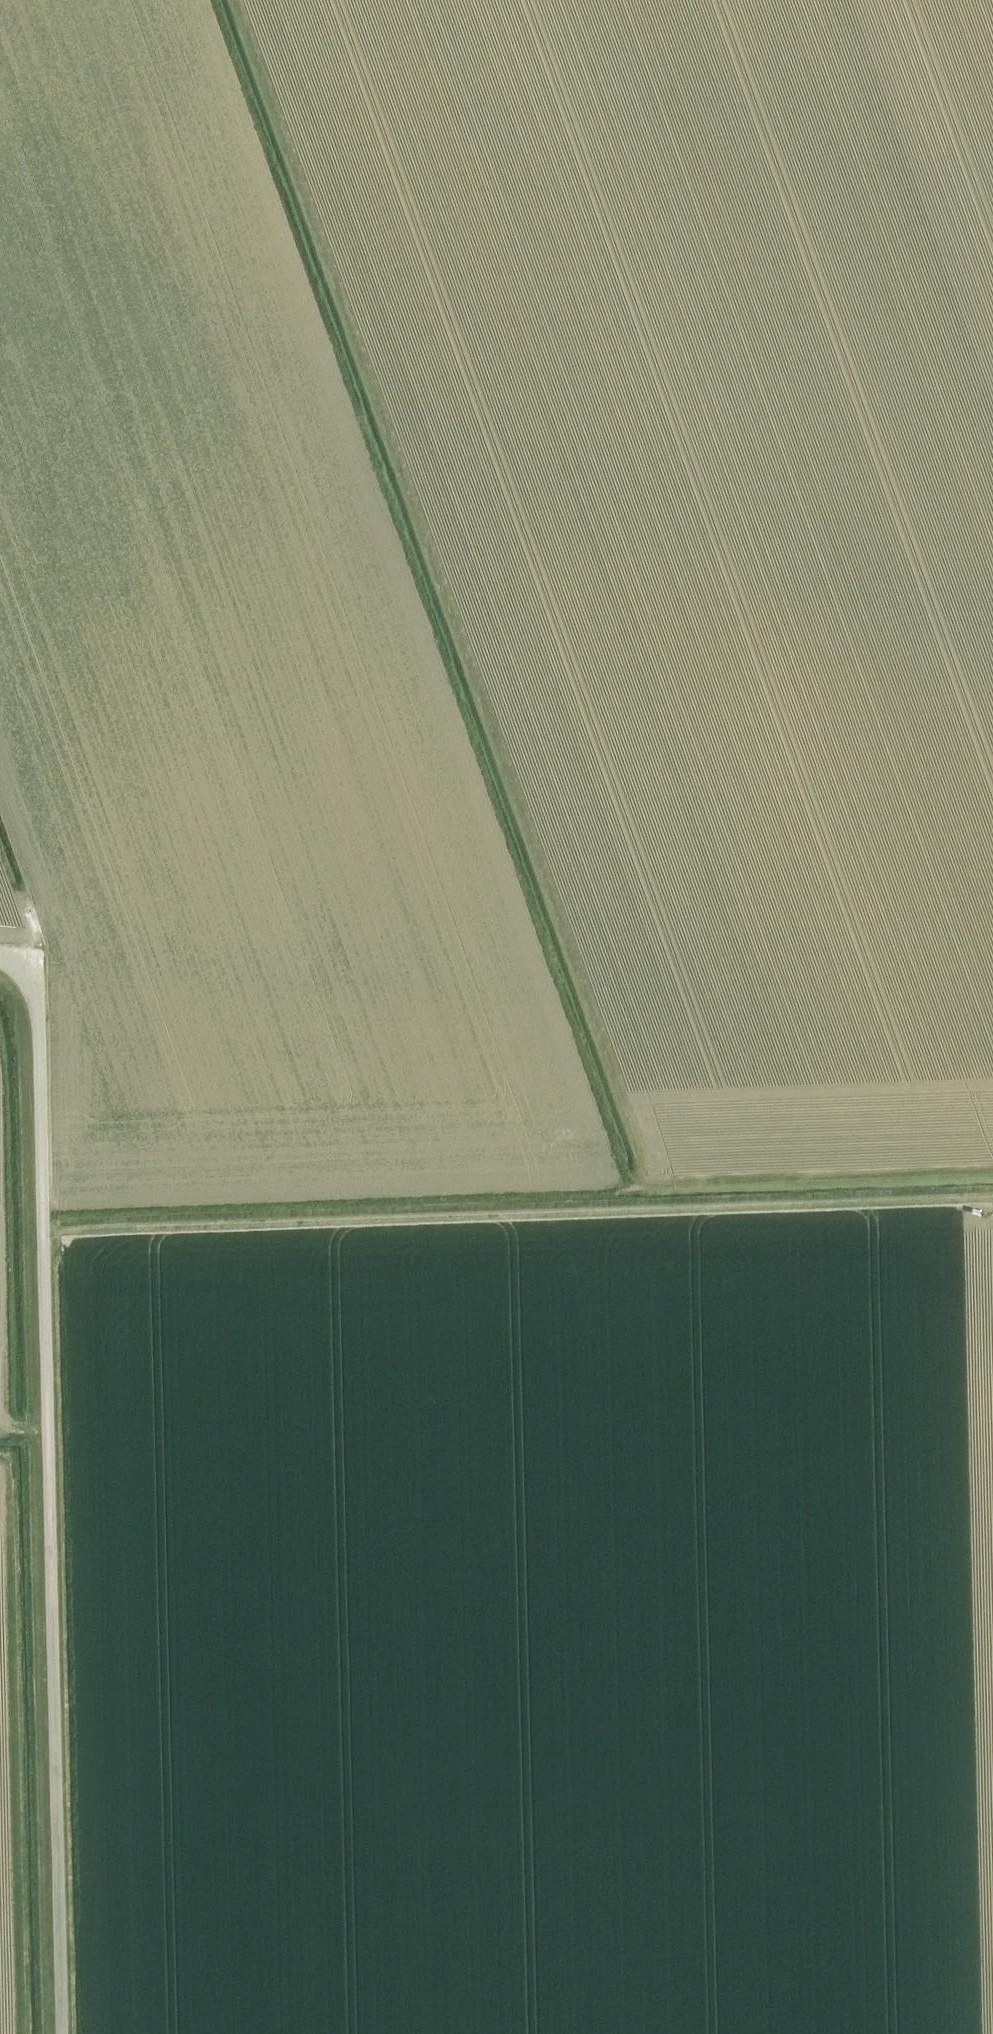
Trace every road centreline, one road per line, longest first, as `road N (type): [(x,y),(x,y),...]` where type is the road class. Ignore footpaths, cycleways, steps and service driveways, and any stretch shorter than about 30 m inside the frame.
road 1 (unclassified): [(68,2033),(51,996),(38,960),(0,945)]

